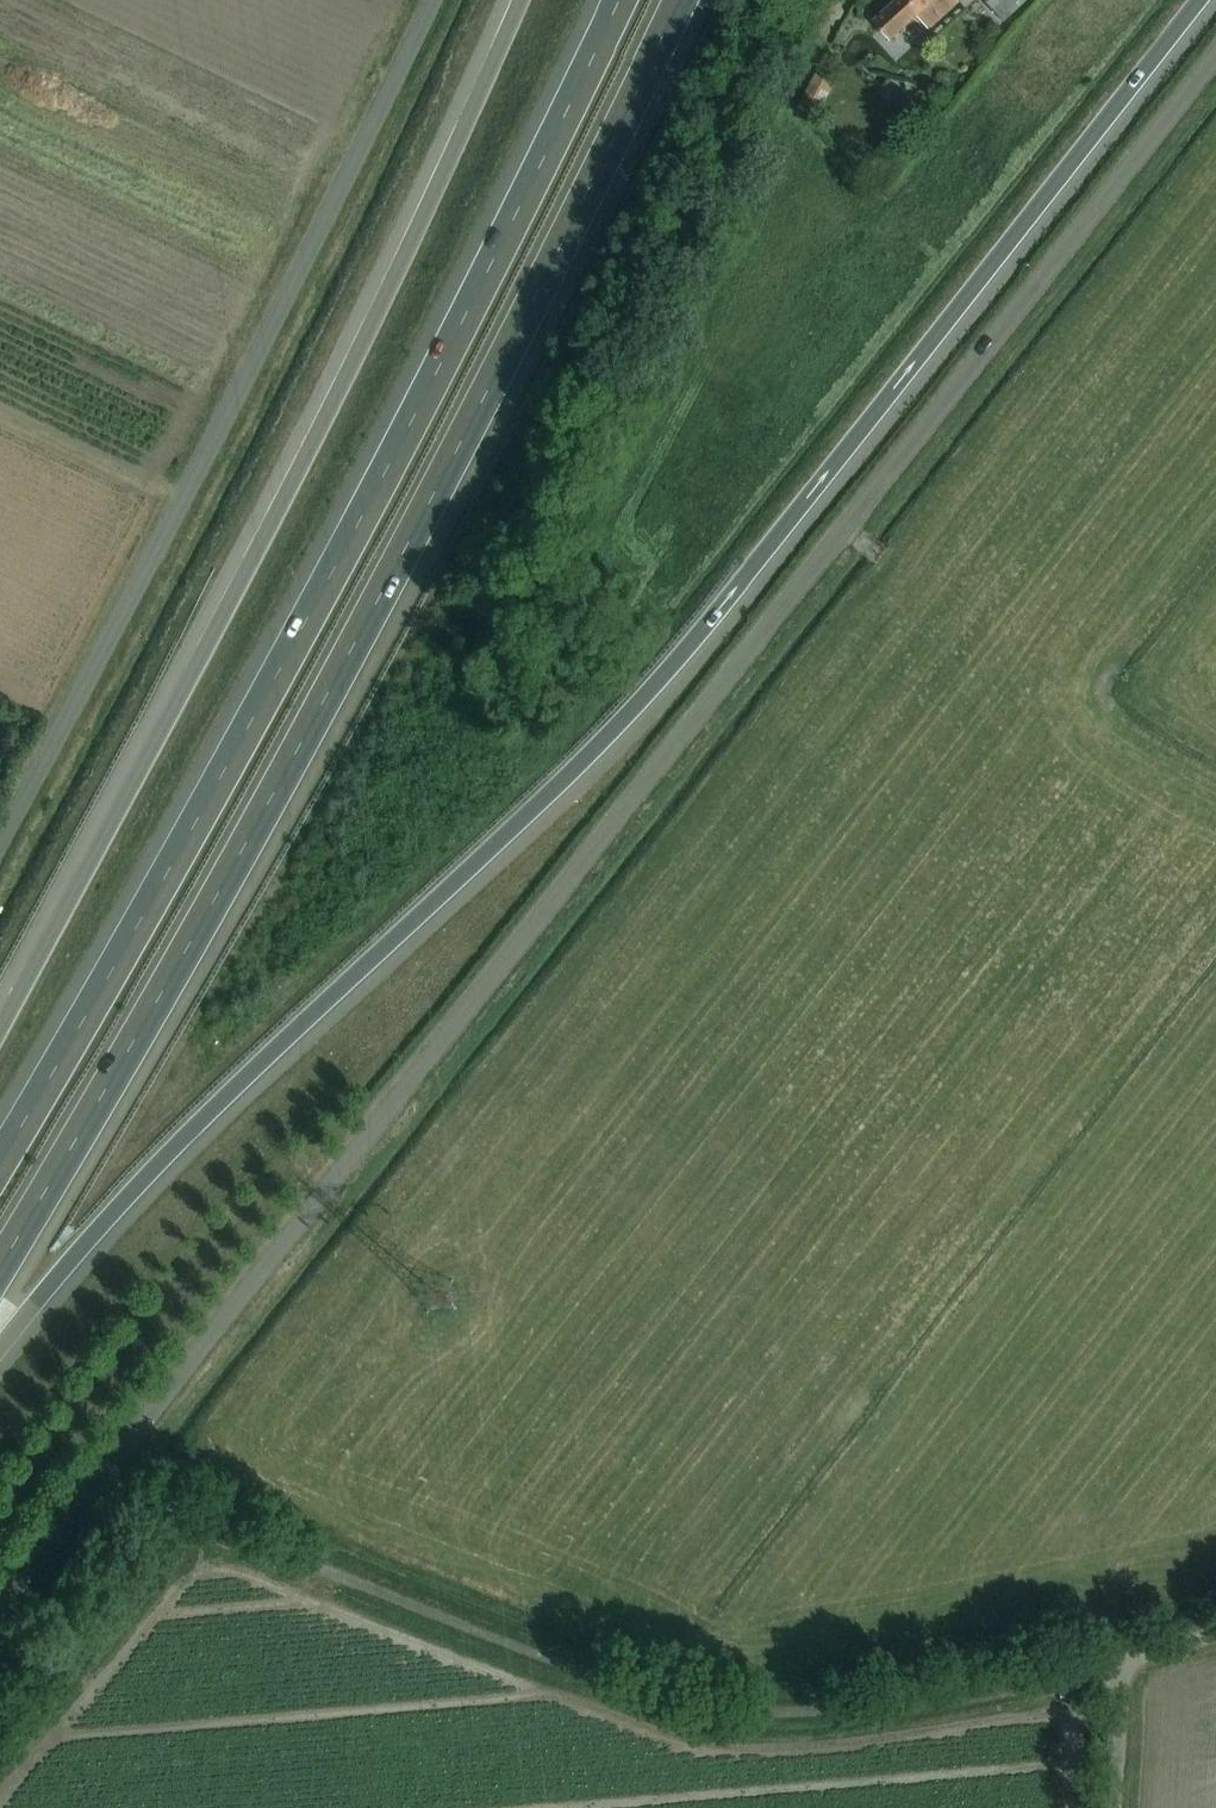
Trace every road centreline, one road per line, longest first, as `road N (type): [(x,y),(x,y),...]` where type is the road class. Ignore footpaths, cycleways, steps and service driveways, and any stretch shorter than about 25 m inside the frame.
road 1 (unclassified): [(0,1631),(1215,61)]
road 2 (motorway): [(0,1341),(244,1081),(585,762),(752,582),(1199,0)]
road 3 (motorway): [(0,1263),(228,874),(506,351),(678,0)]
road 4 (motorway): [(619,0),(267,689),(0,1157)]
road 5 (motorway): [(517,0),(338,389),(0,1024)]
road 6 (unclassified): [(1122,1657),(817,1717),(738,1721),(636,1699),(157,1501)]
road 7 (unclassified): [(0,836),(227,413),(432,0)]
road 8 (unclassified): [(1114,1807),(1122,1657)]

